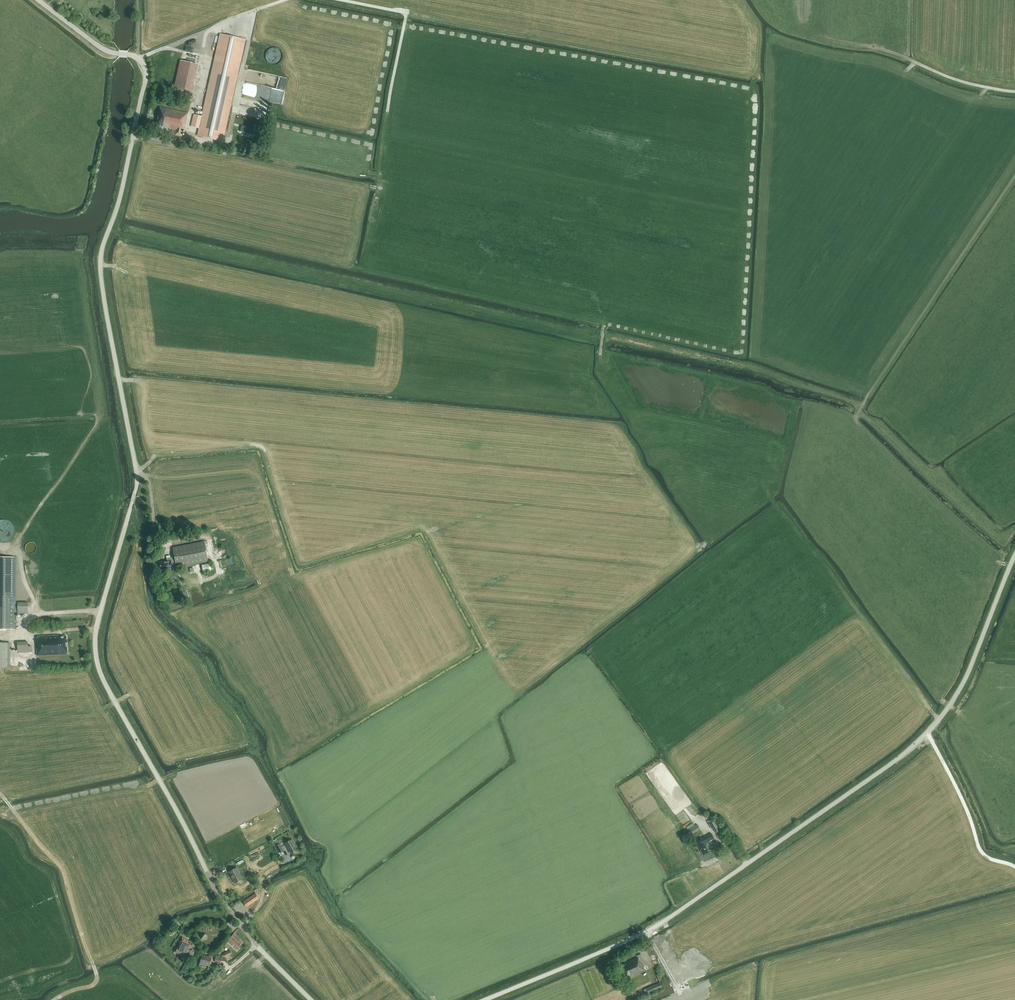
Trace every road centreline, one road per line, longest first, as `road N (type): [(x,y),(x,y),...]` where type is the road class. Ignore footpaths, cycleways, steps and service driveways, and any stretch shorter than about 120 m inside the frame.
road 1 (tertiary): [(311,999),(218,894),(99,668),(97,627),(138,481),(100,264),(146,70),(39,0)]
road 2 (track): [(108,230),(750,367),(857,402),(996,535),(1014,528)]
road 3 (tertiary): [(483,999),(664,921),(924,735),(963,682),(1014,557)]
road 4 (track): [(54,999),(97,975),(65,863),(0,794)]
road 5 (track): [(1014,867),(983,854),(927,733)]
road 6 (track): [(1014,91),(860,45)]

